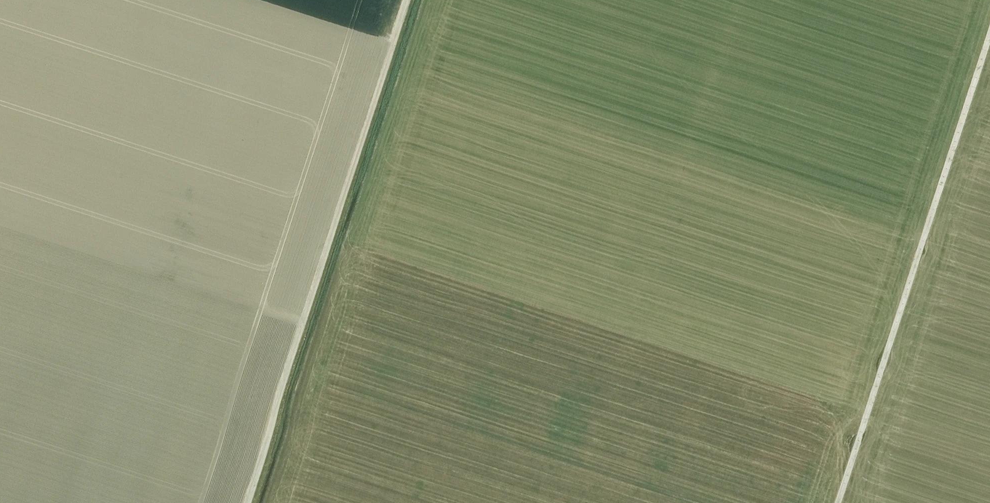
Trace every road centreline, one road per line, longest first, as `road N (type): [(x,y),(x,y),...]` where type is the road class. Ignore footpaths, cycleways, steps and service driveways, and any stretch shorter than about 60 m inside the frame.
road 1 (track): [(989,38),(838,502)]

